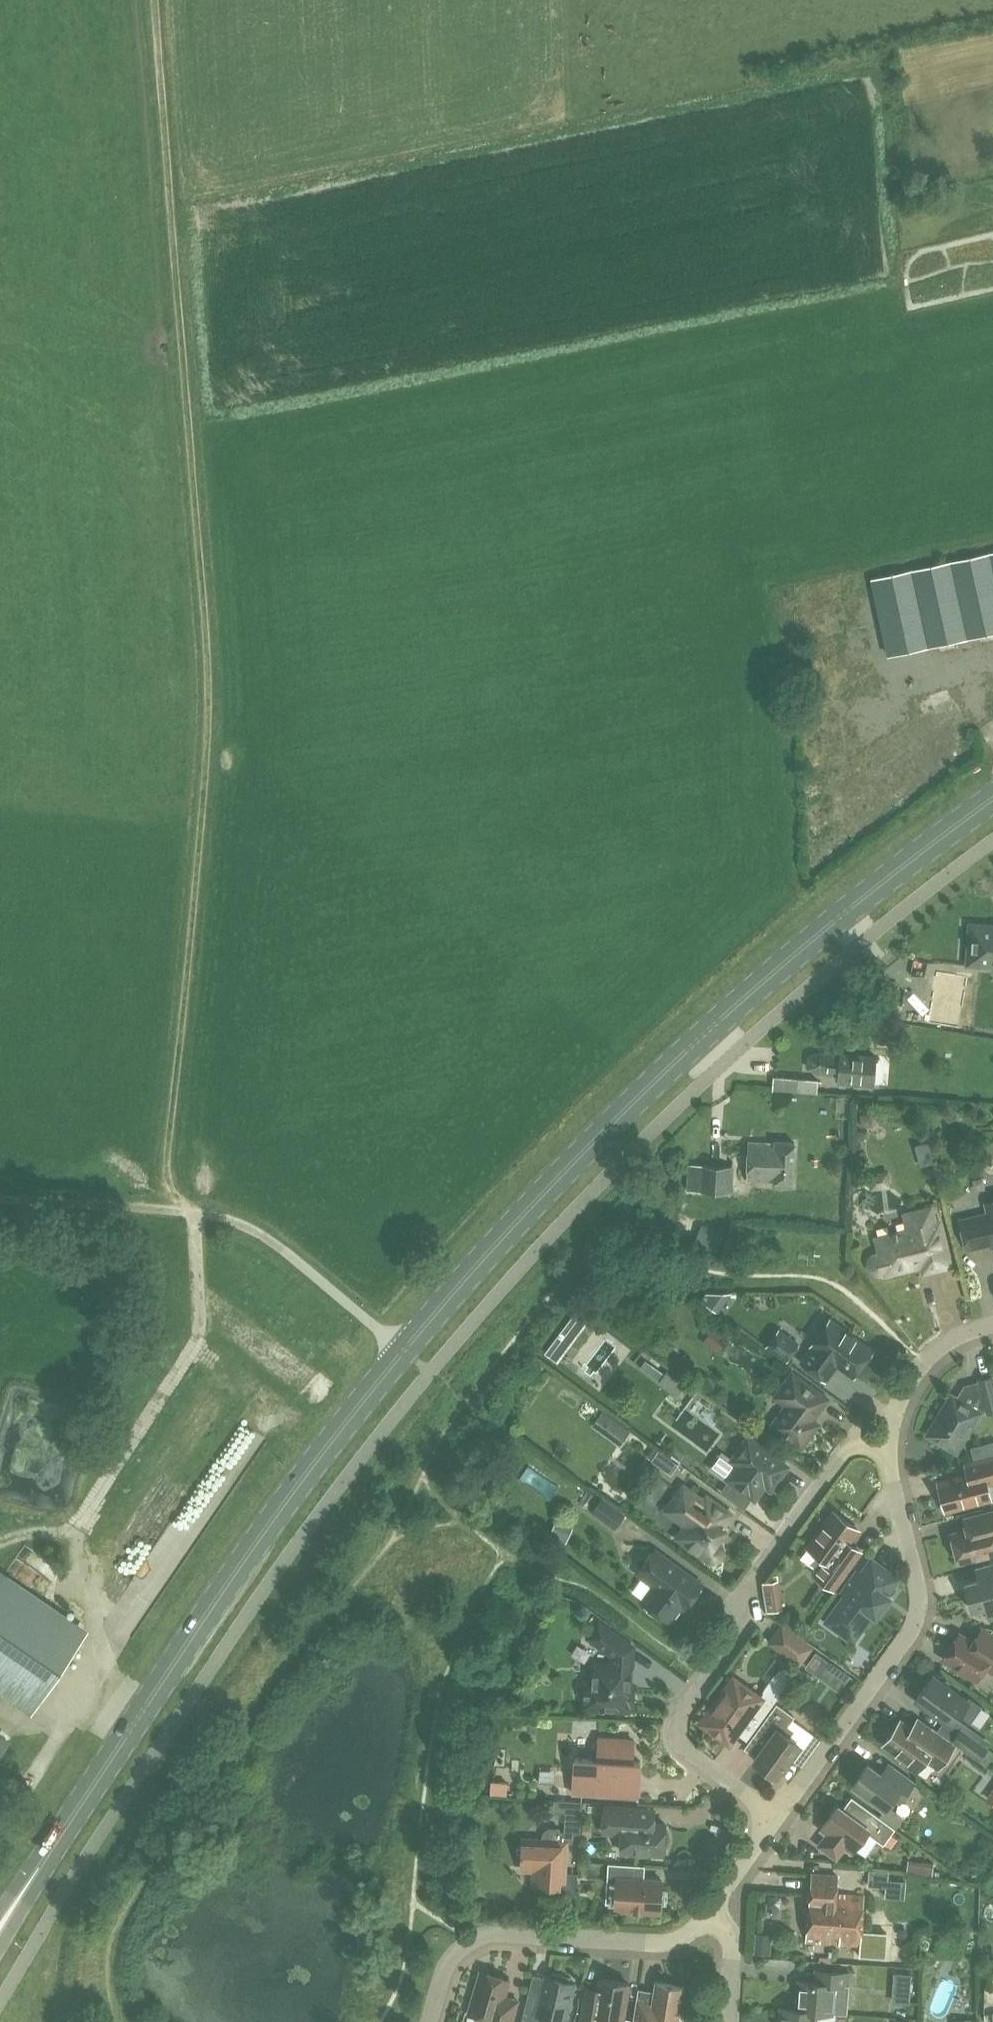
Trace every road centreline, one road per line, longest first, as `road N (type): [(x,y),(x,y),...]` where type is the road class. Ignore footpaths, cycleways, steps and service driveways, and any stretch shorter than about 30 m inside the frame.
road 1 (track): [(164,1209),(209,719),(153,0)]
road 2 (primary): [(406,1351),(605,1130),(751,991),(992,798)]
road 3 (residential): [(717,1920),(725,1892),(920,1613),(890,1424),(921,1363),(950,1340),(992,1323)]
road 4 (primary): [(9,1910),(252,1553),(406,1351)]
road 5 (unclassified): [(406,1351),(299,1260),(234,1221),(141,1206),(0,1202)]
road 6 (residential): [(431,2021),(449,1961),(469,1942),(490,1934),(659,1944),(717,1920)]

